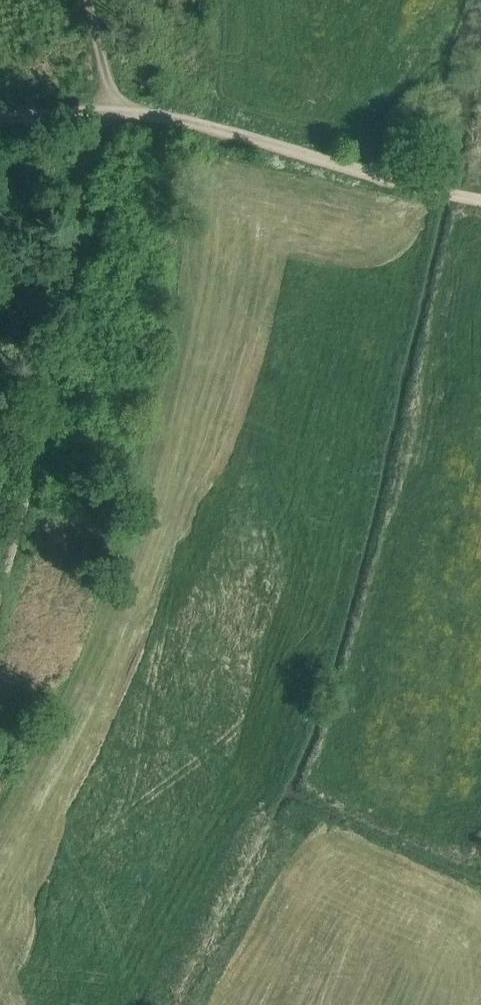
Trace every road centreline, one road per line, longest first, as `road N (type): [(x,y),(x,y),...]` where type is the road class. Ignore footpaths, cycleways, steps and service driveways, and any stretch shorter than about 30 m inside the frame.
road 1 (track): [(0,83),(480,202)]

